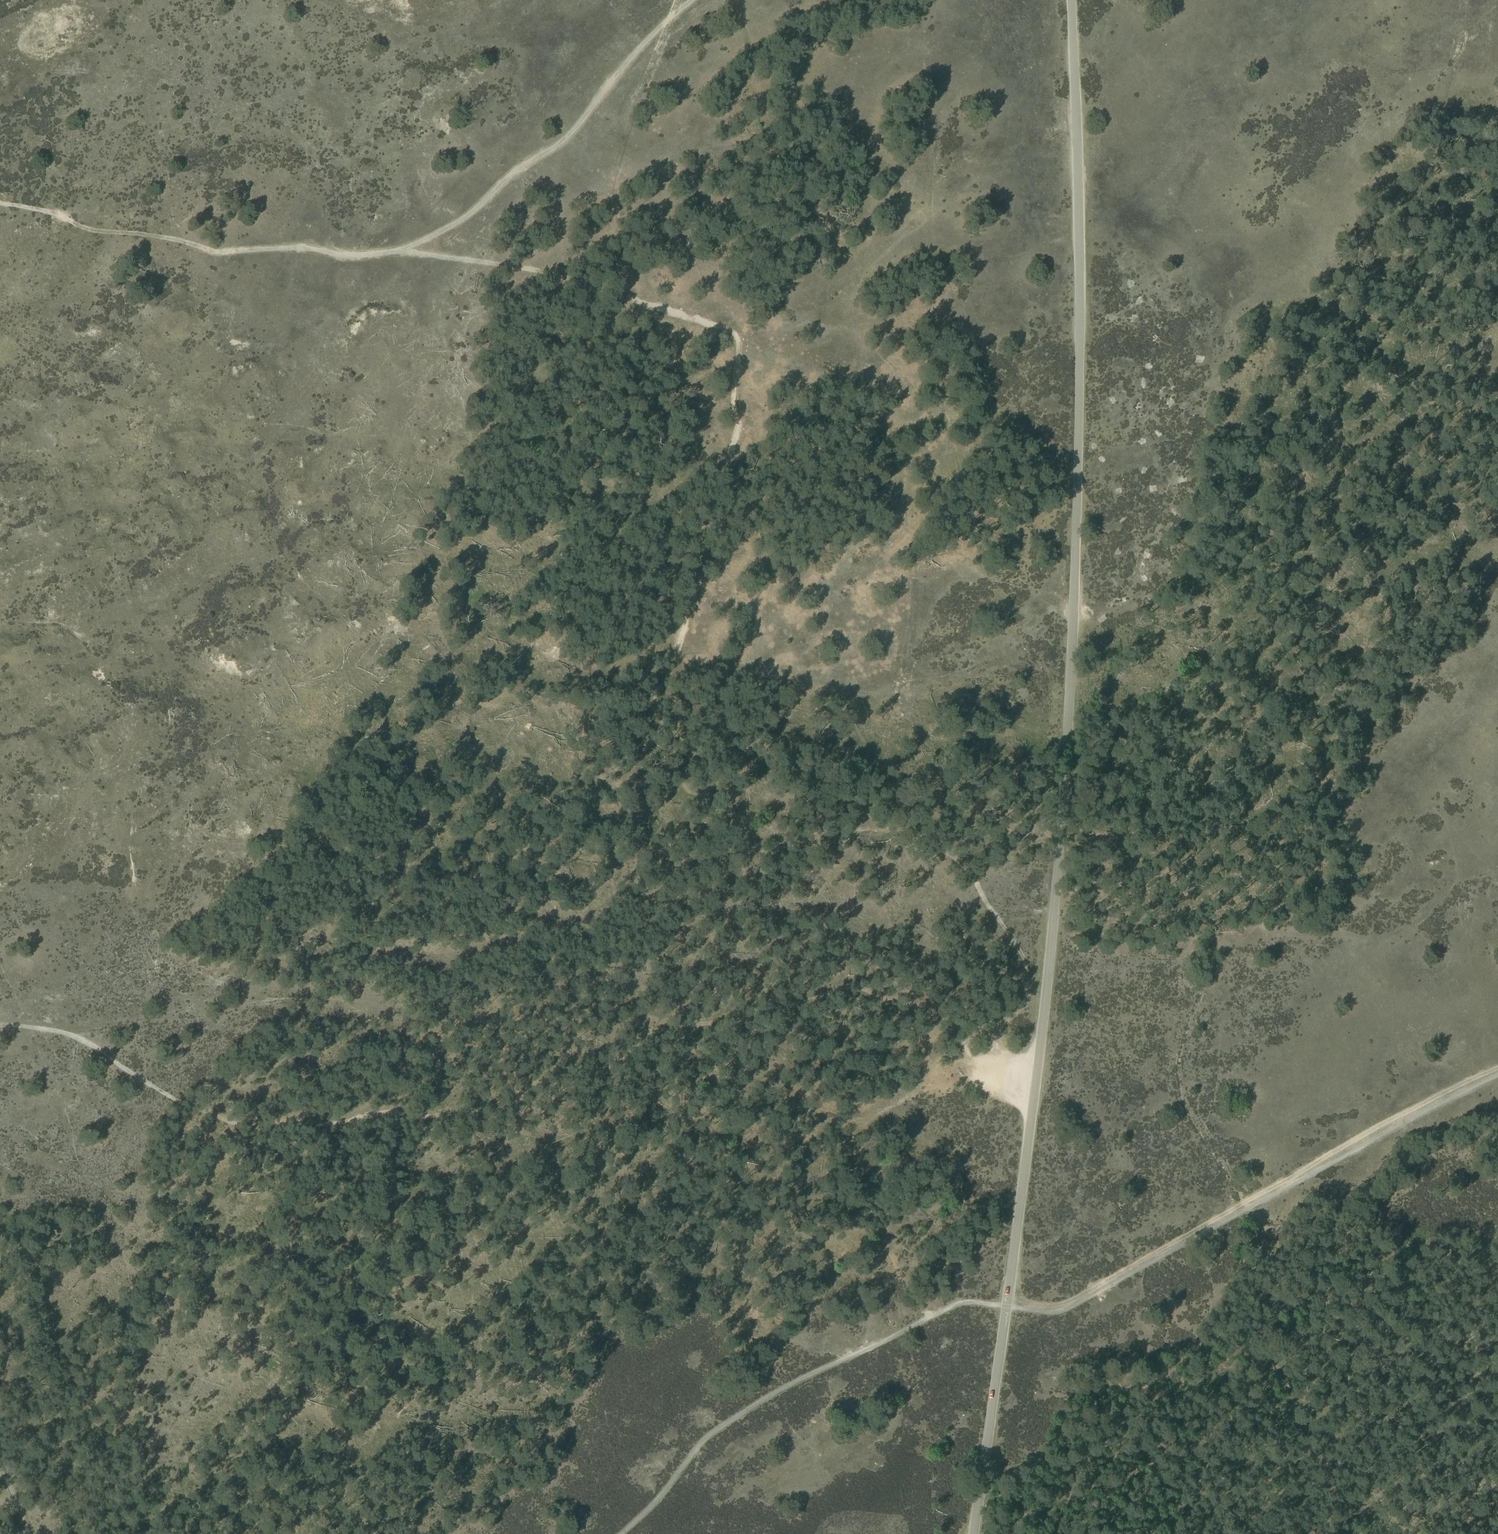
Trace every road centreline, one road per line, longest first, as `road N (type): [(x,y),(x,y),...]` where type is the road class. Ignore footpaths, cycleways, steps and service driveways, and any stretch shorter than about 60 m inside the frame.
road 1 (unclassified): [(972,1533),(1038,1063),(1058,855),(1077,431),(1072,0)]
road 2 (track): [(1497,1065),(1073,1295),(1053,1302),(1008,1299)]

